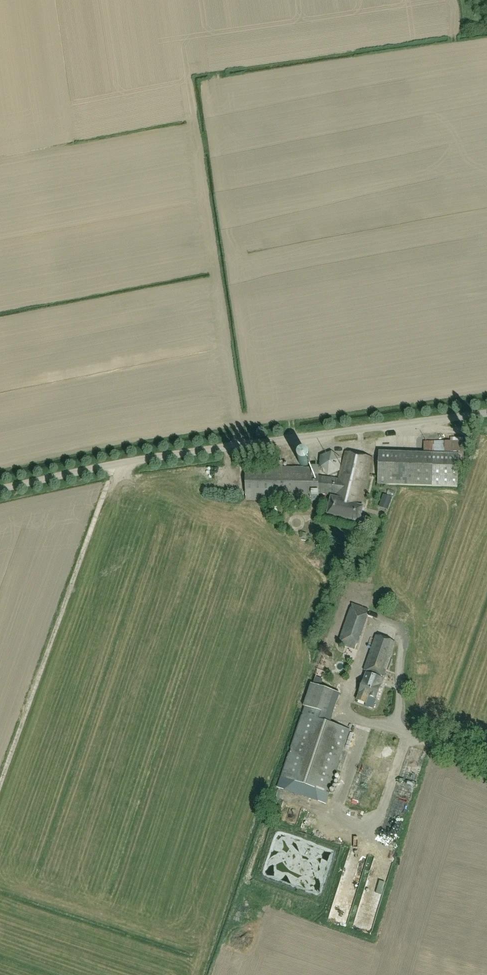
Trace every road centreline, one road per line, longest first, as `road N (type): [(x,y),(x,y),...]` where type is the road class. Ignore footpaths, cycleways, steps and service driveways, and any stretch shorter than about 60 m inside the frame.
road 1 (unclassified): [(0,488),(148,458),(486,413)]

